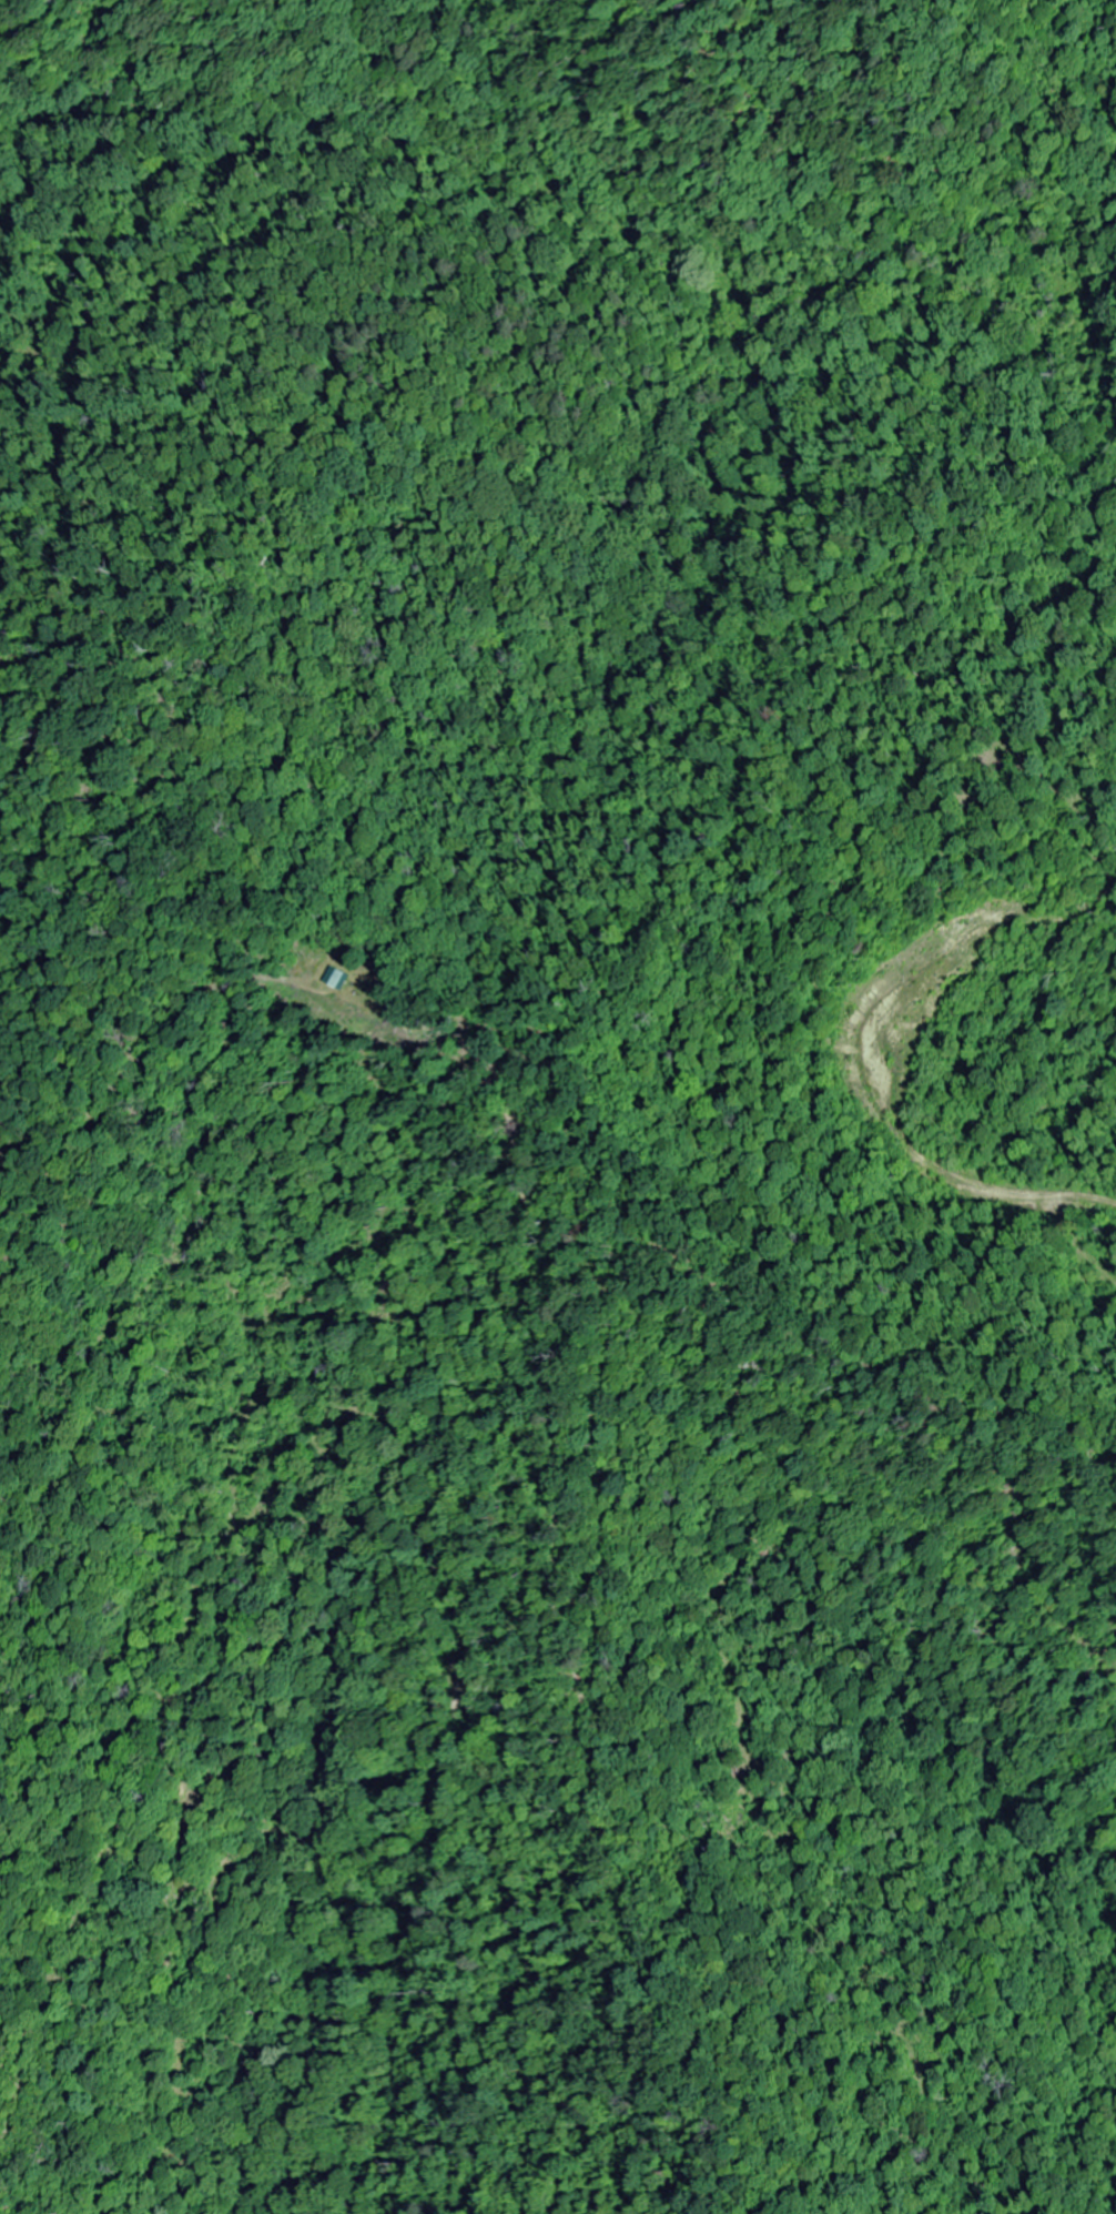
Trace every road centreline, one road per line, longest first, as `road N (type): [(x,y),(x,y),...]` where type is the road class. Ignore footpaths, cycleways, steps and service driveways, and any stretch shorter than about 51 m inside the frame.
road 1 (residential): [(1115,530),(1055,465),(934,388),(761,381)]

